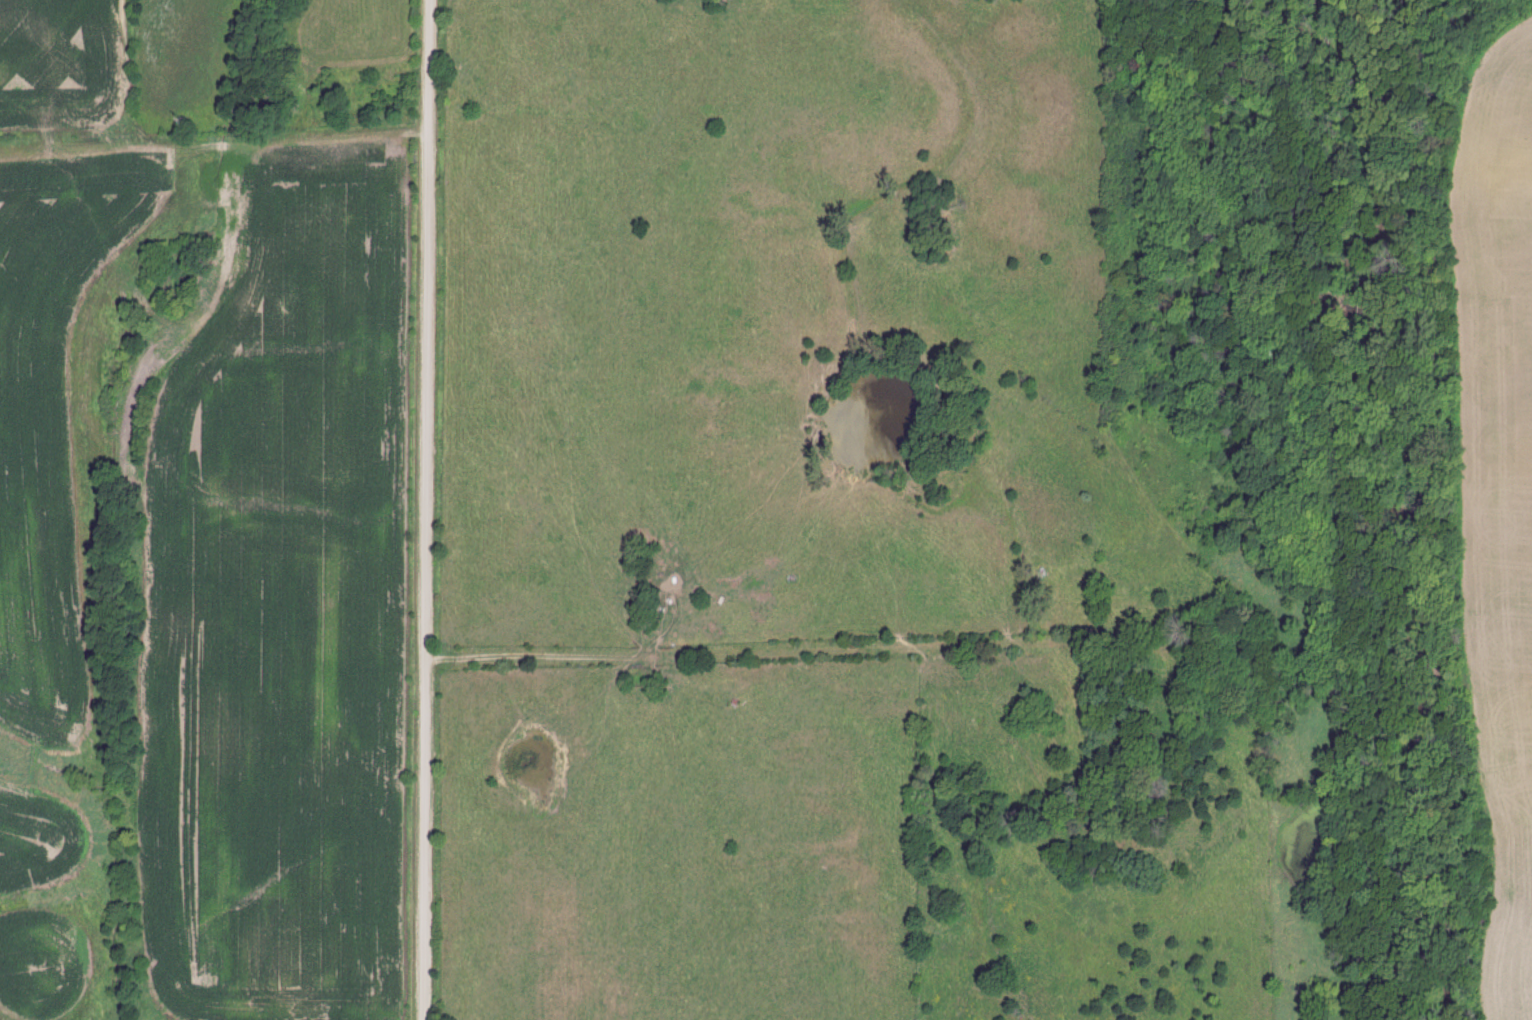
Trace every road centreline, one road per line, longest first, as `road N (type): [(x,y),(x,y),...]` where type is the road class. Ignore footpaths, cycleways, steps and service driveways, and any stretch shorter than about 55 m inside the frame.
road 1 (residential): [(412,1019),(409,0)]
road 2 (residential): [(409,629),(1043,616)]

